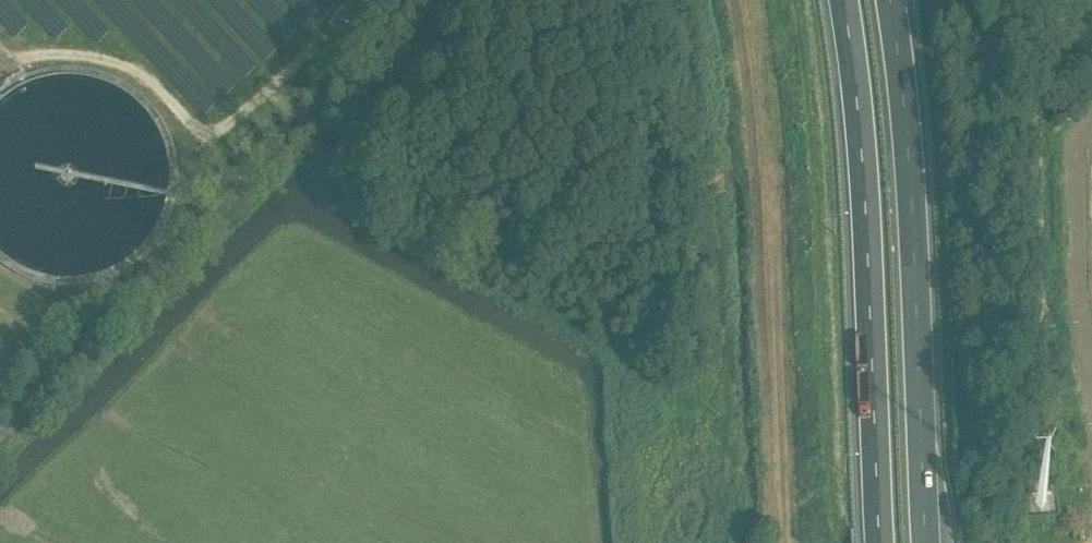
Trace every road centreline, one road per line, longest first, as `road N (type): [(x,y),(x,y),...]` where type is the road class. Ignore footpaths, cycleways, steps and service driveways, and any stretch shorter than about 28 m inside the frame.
road 1 (trunk): [(843,0),(862,139),(879,542)]
road 2 (trunk): [(925,542),(909,145),(891,0)]
road 3 (residential): [(1091,405),(1076,160),(1091,119)]

